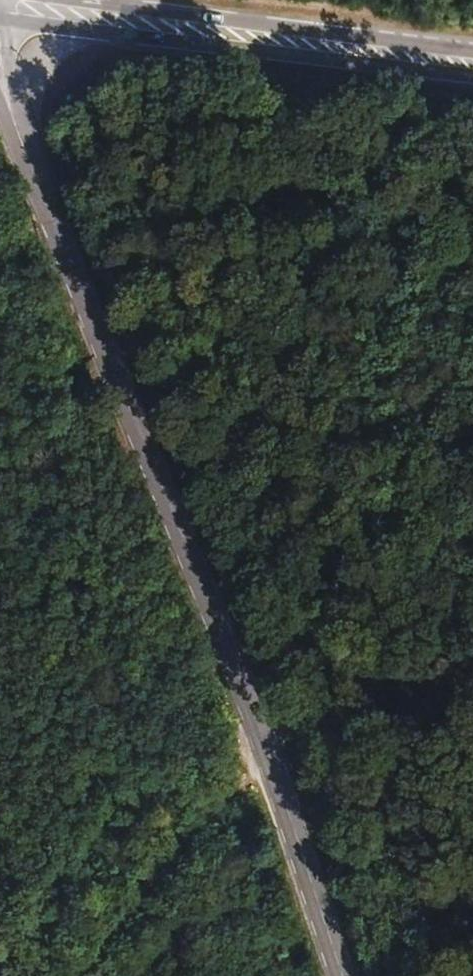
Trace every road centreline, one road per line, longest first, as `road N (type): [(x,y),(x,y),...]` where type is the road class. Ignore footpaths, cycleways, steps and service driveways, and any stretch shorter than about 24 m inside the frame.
road 1 (tertiary): [(10,109),(267,747),(342,975)]
road 2 (track): [(472,517),(71,975)]
road 3 (primary): [(472,62),(0,2)]

